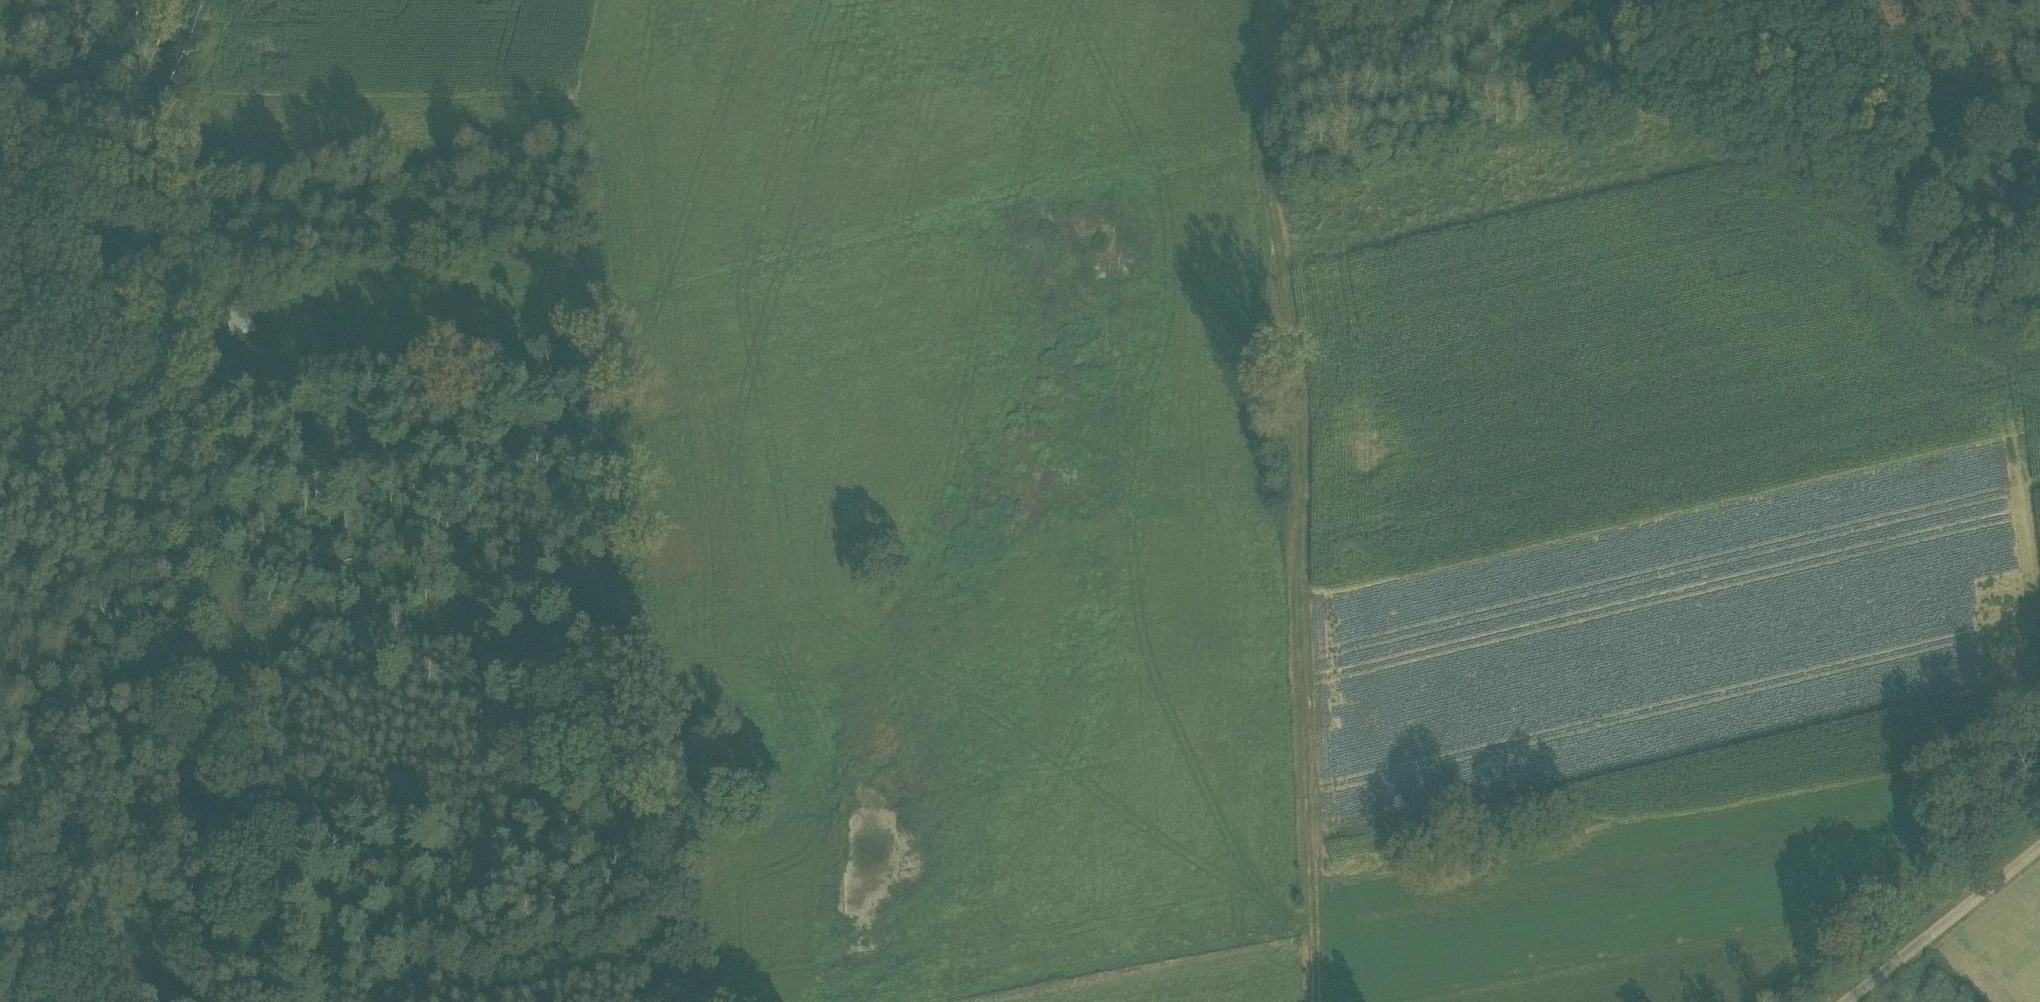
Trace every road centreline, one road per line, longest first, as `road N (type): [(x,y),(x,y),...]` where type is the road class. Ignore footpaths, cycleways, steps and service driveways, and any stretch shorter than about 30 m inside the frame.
road 1 (track): [(1277,0),(1269,221),(1305,308),(1316,458),(1306,556),(1313,1001)]
road 2 (track): [(280,1001),(263,980),(188,213)]
road 3 (unclassified): [(2039,841),(1838,1001)]

